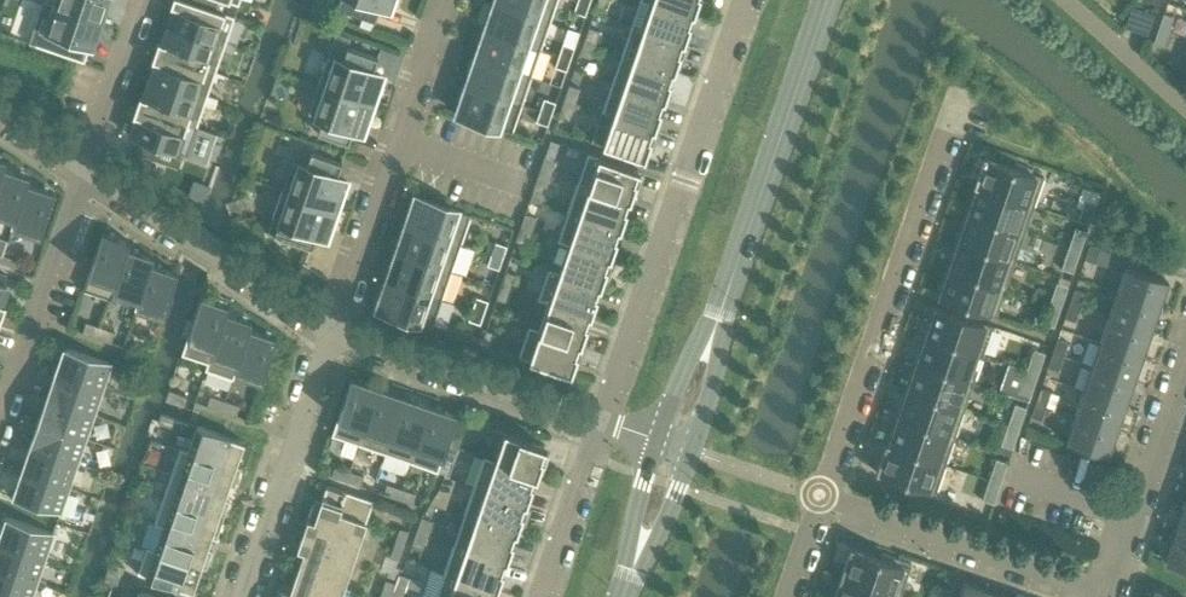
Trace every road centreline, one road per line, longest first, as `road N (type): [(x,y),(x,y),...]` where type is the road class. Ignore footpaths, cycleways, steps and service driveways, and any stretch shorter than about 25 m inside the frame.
road 1 (secondary): [(693,457),(728,322),(840,0)]
road 2 (secondary): [(822,0),(711,321),(658,445)]
road 3 (residential): [(605,427),(748,0)]
road 4 (residential): [(826,502),(966,87)]
road 5 (residential): [(454,0),(336,329)]
road 6 (residential): [(336,329),(85,165)]
road 7 (residential): [(605,427),(336,329)]
road 8 (residential): [(826,502),(1095,596)]
road 9 (residential): [(336,329),(243,596)]
road 10 (residential): [(1102,596),(1185,344)]
road 11 (residential): [(85,165),(0,409)]
road 12 (residential): [(547,596),(605,427)]
road 13 (residential): [(85,165),(141,0)]
road 14 (residential): [(1065,0),(1185,106)]
road 15 (secondary): [(658,445),(628,590)]
road 16 (secondary): [(628,590),(693,457)]

